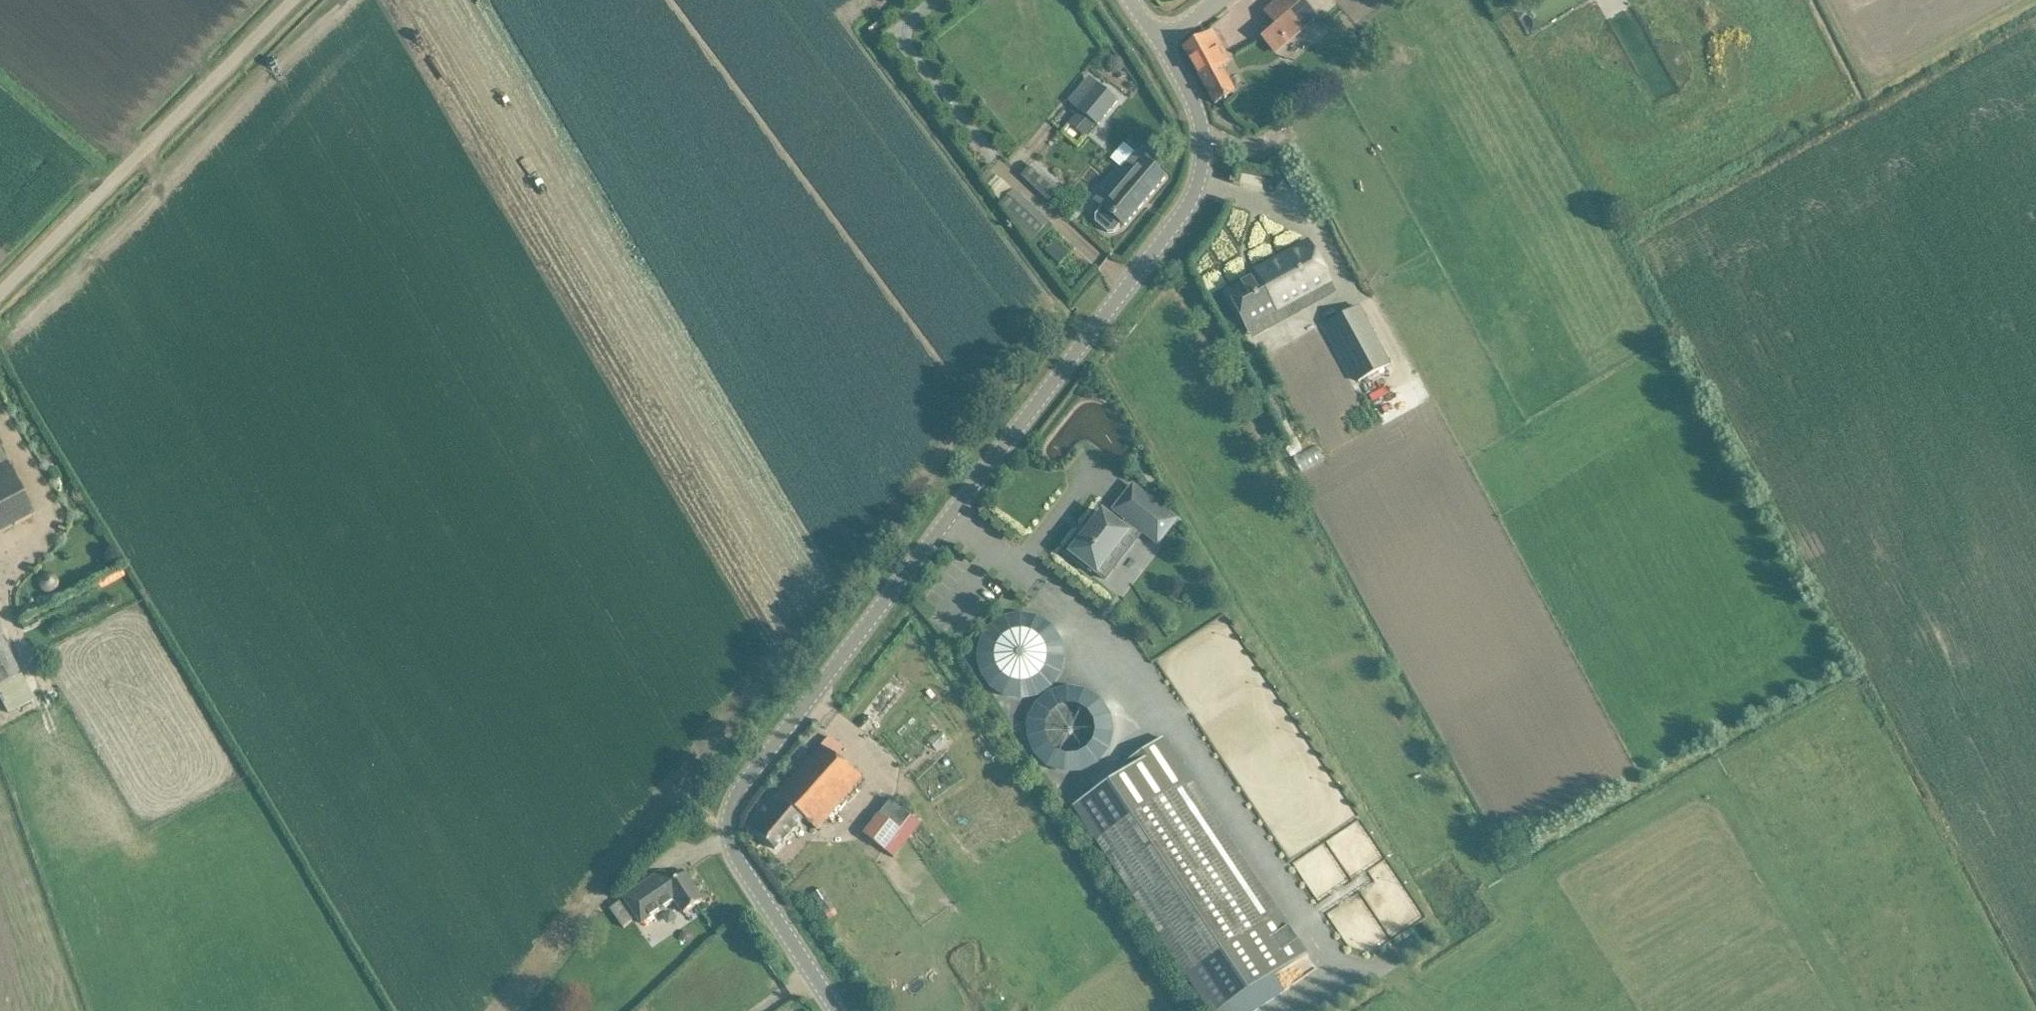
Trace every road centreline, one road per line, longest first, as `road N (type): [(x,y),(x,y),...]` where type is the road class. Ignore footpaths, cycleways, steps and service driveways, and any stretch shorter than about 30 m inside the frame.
road 1 (unclassified): [(834,1010),(738,861),(732,820),(1188,212),(1204,140),(1160,43)]
road 2 (residential): [(0,303),(312,0)]

